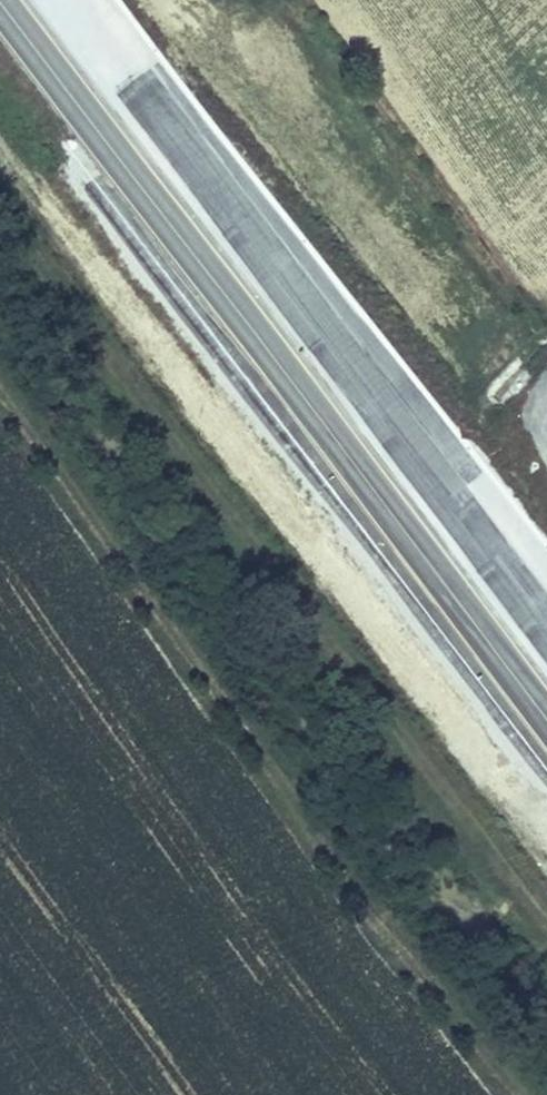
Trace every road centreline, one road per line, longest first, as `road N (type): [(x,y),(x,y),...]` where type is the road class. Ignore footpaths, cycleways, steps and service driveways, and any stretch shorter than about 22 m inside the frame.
road 1 (track): [(525,1094),(334,851),(0,377)]
road 2 (motorway): [(14,0),(546,711)]
road 3 (motorway): [(546,620),(84,0)]

